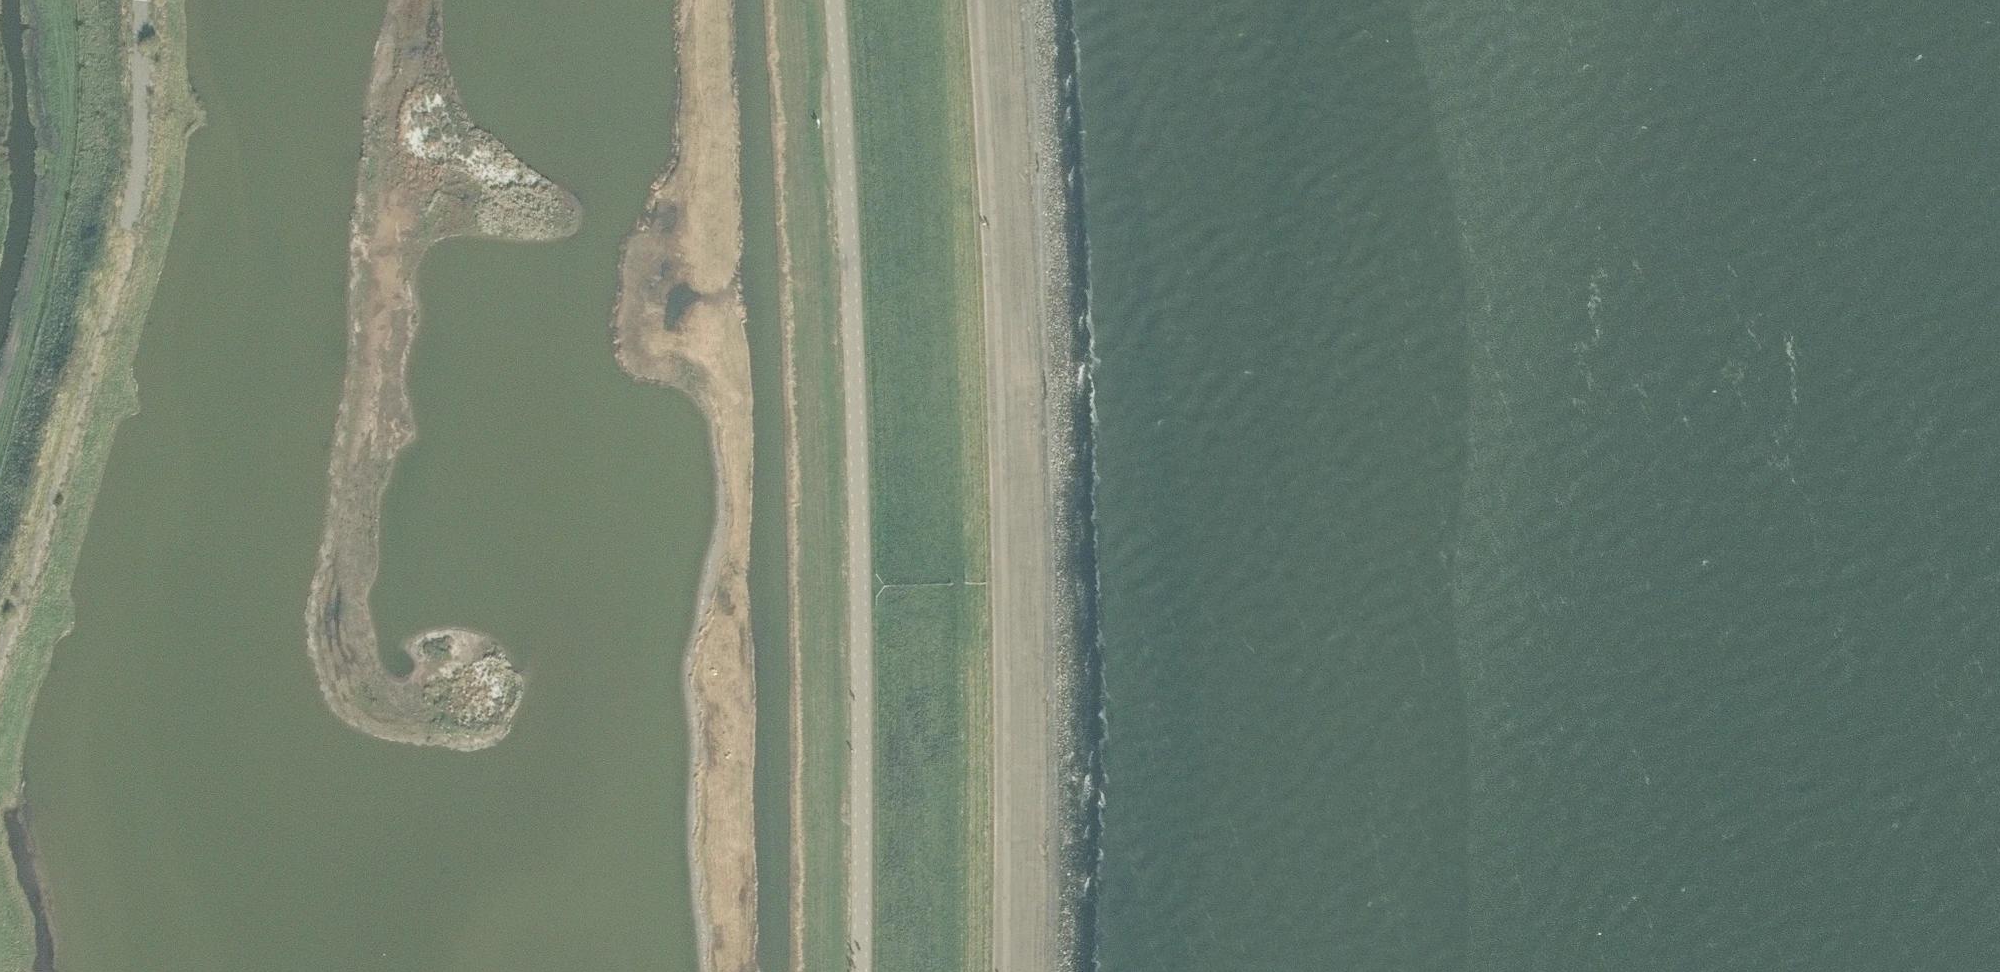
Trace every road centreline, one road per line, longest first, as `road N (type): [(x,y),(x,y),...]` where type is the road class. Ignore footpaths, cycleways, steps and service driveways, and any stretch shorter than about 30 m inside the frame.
road 1 (tertiary): [(858,971),(859,445),(836,0)]

